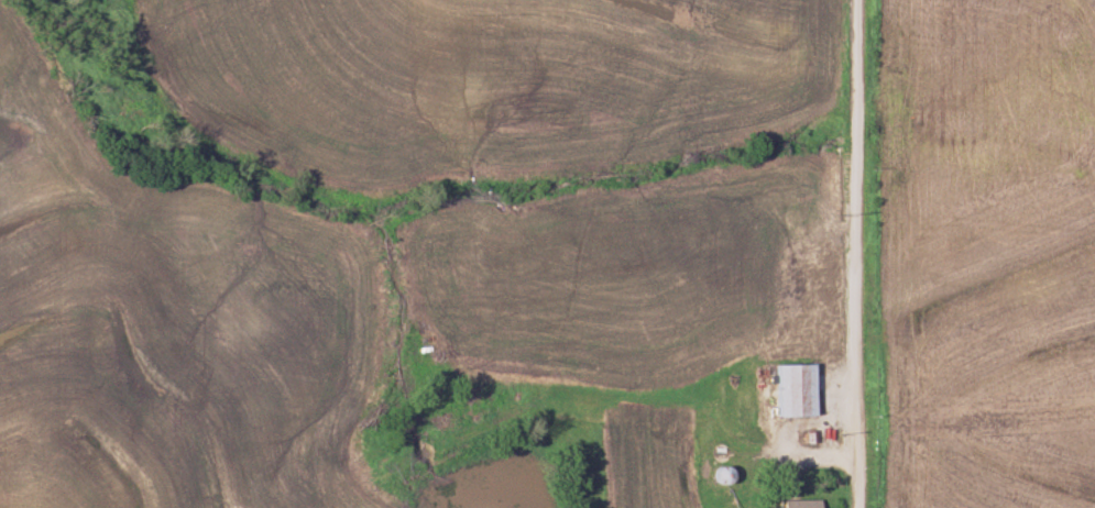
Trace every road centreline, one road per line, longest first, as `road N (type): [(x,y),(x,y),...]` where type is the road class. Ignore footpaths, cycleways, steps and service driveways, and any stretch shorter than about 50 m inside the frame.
road 1 (residential): [(859,507),(861,0)]

